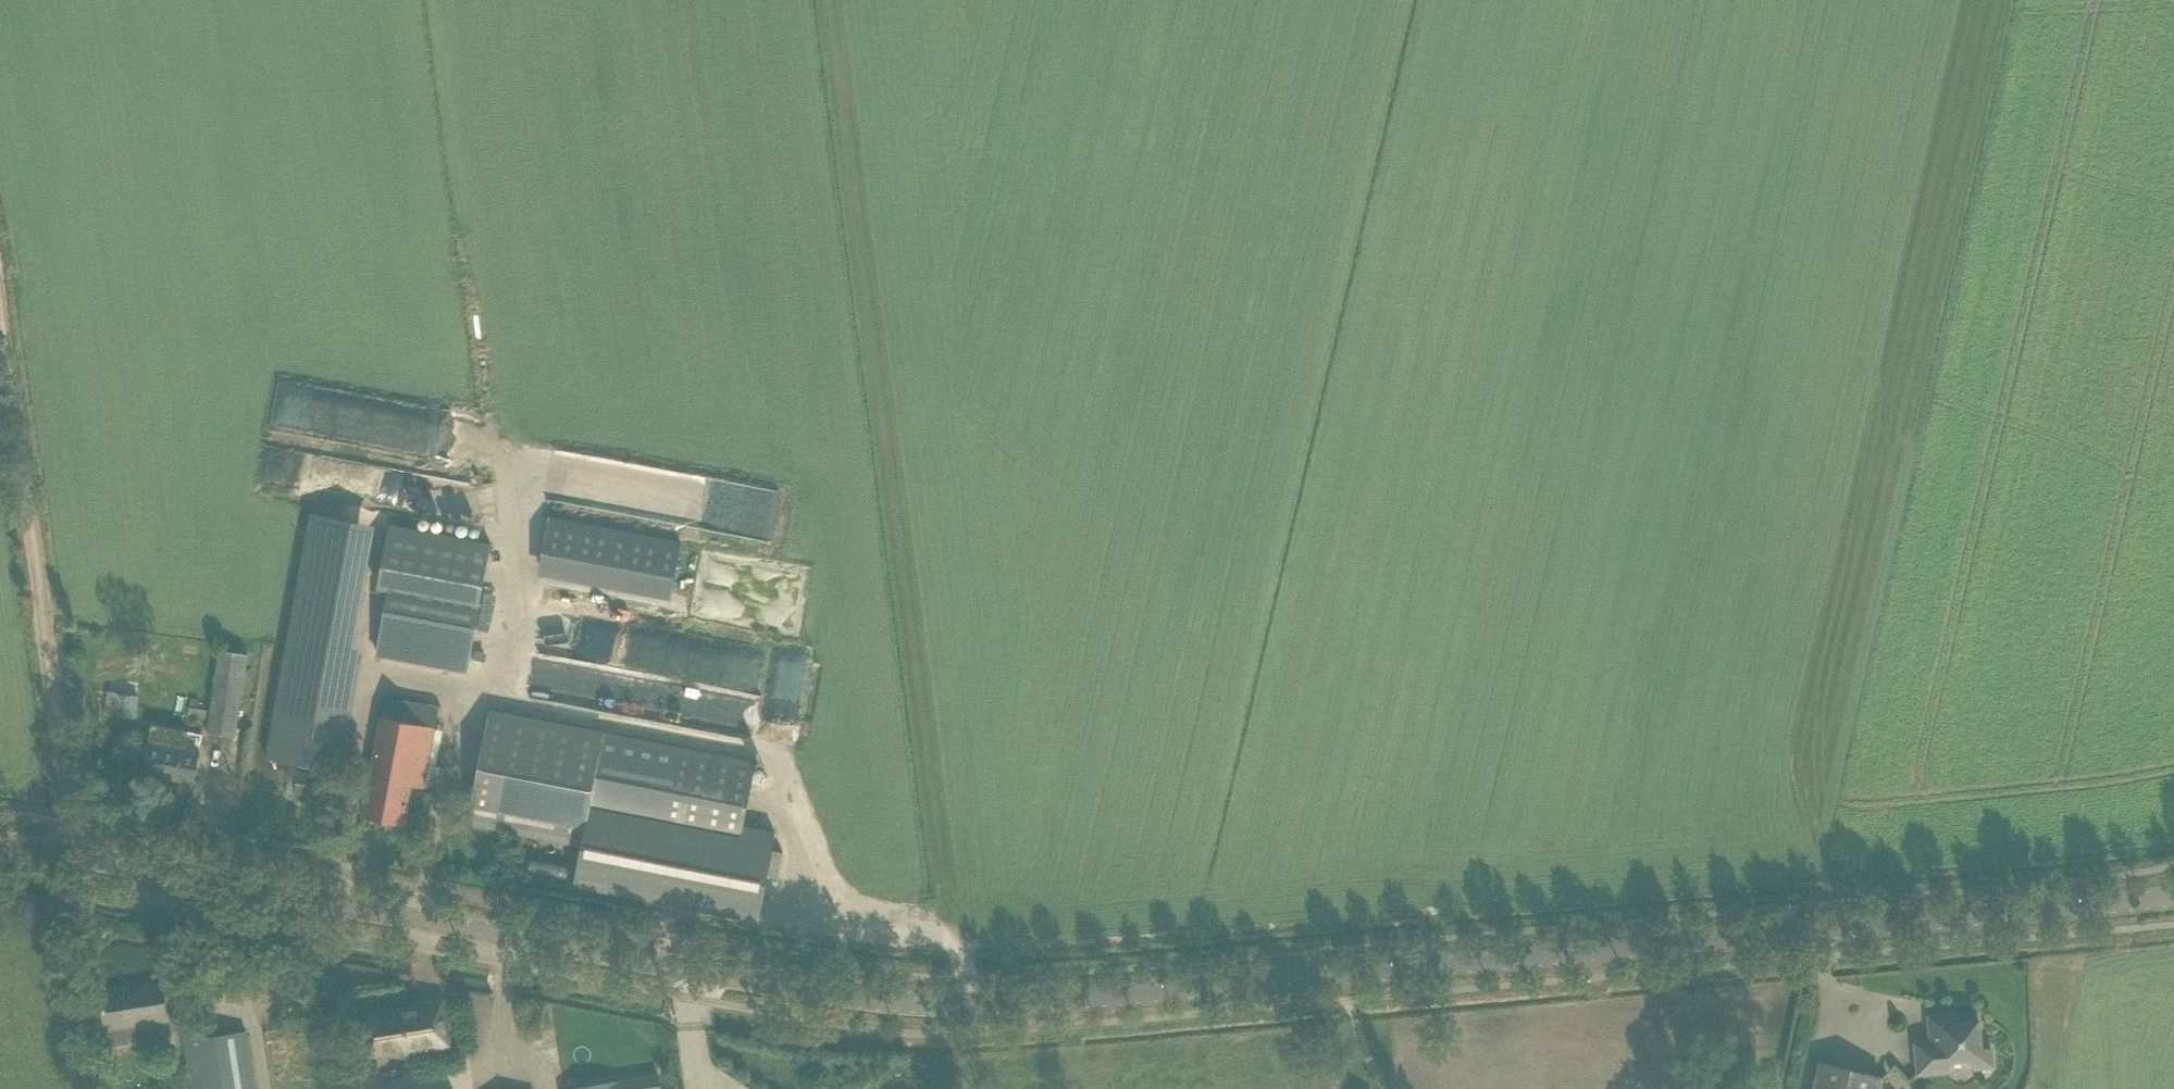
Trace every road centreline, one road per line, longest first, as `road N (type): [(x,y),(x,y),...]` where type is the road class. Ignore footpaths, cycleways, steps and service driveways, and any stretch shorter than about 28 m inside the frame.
road 1 (tertiary): [(942,1004),(1101,998),(2173,897)]
road 2 (tertiary): [(942,1004),(831,993),(0,845)]
road 3 (track): [(0,365),(74,822)]

